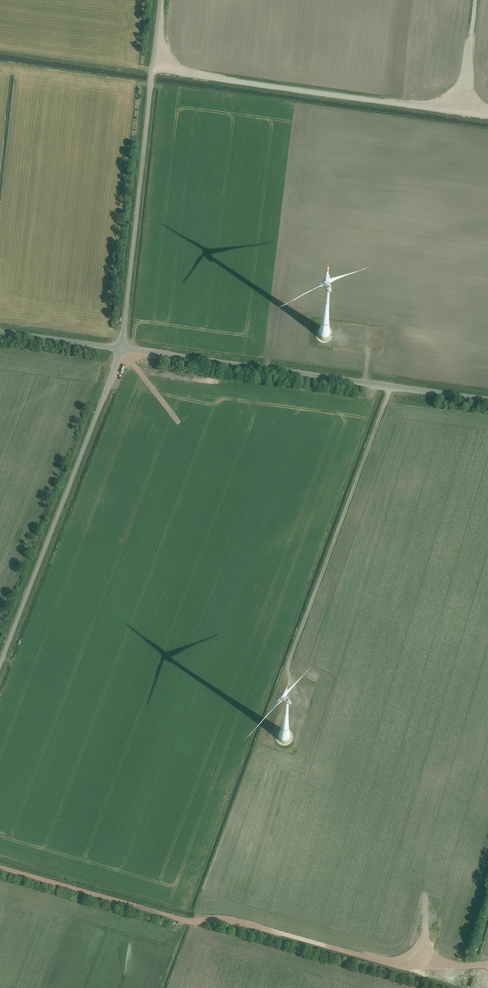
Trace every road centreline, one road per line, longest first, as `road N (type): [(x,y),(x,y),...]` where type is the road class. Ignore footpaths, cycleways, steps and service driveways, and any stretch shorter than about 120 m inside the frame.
road 1 (track): [(0,868),(182,920),(229,919),(407,969),(422,955)]
road 2 (unclassified): [(122,348),(487,398)]
road 3 (unclassified): [(160,0),(122,348)]
road 4 (unclassified): [(122,348),(0,663)]
road 5 (unclassified): [(0,331),(122,348)]

